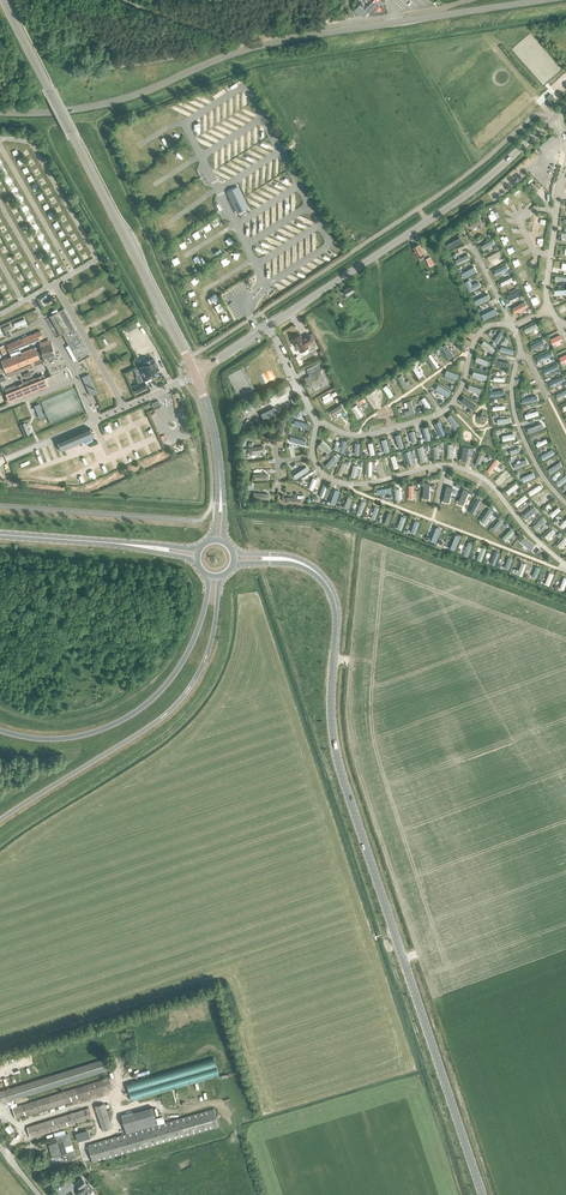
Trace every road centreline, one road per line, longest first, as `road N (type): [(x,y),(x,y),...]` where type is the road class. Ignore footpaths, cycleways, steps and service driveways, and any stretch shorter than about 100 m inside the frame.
road 1 (secondary): [(319,575),(336,607),(331,708),(341,773),(482,1194)]
road 2 (tertiary): [(0,112),(97,106),(280,40),(546,0)]
road 3 (tertiary): [(195,375),(470,192),(565,106)]
road 4 (tertiary): [(195,375),(4,0)]
road 5 (primary): [(0,820),(180,700),(205,658),(220,576)]
road 6 (primary): [(209,575),(186,655),(134,714),(74,738),(0,730)]
road 7 (secondary): [(148,547),(0,535)]

